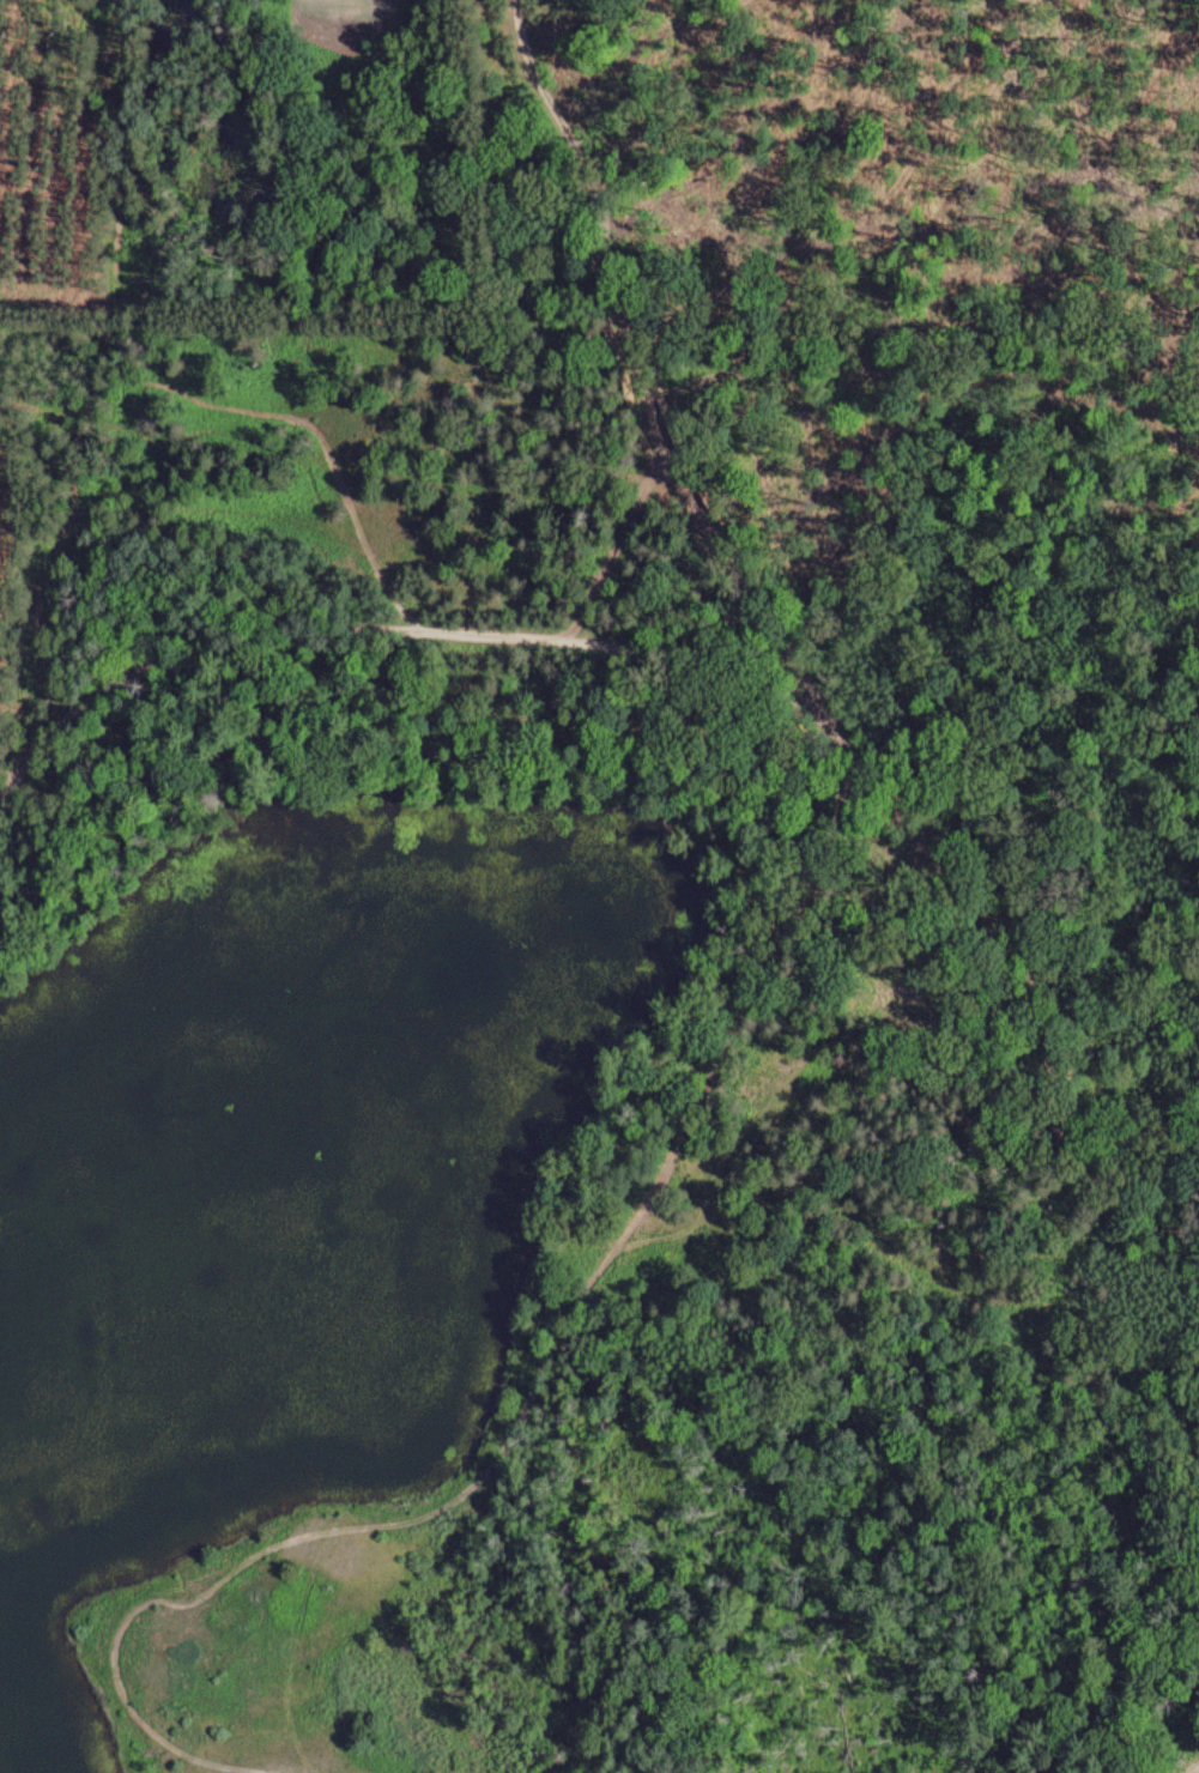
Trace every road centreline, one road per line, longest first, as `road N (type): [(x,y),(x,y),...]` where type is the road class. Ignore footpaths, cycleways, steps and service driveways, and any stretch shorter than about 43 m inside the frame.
road 1 (track): [(679,652),(225,625),(189,637),(56,724),(0,799)]

